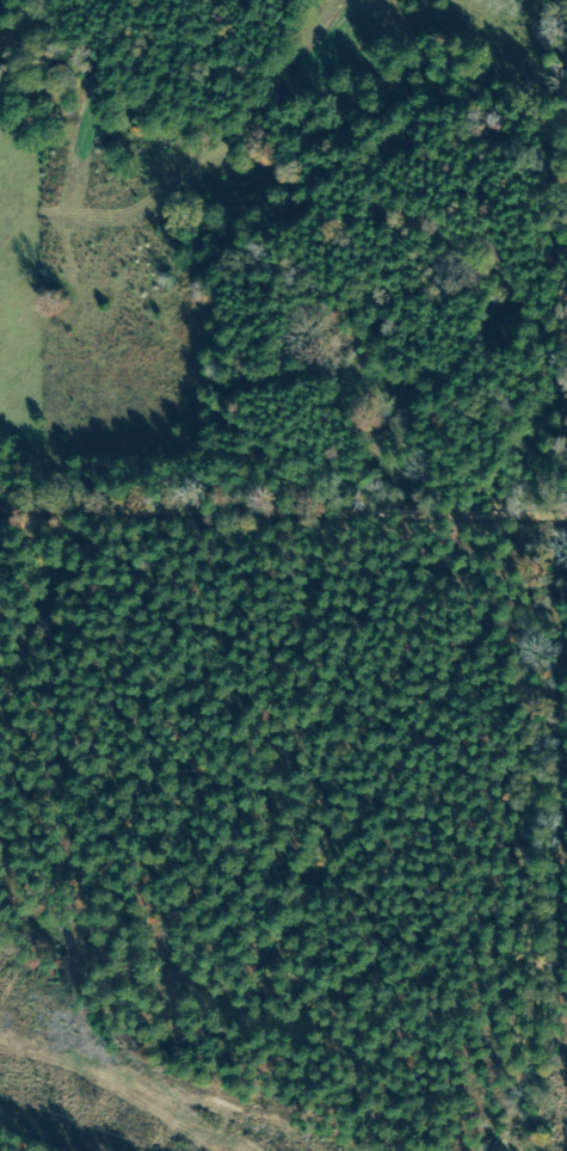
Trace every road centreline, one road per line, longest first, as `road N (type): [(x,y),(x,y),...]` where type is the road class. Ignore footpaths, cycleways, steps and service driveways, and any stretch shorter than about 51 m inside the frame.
road 1 (residential): [(0,505),(566,510)]
road 2 (residential): [(537,510),(566,940)]

